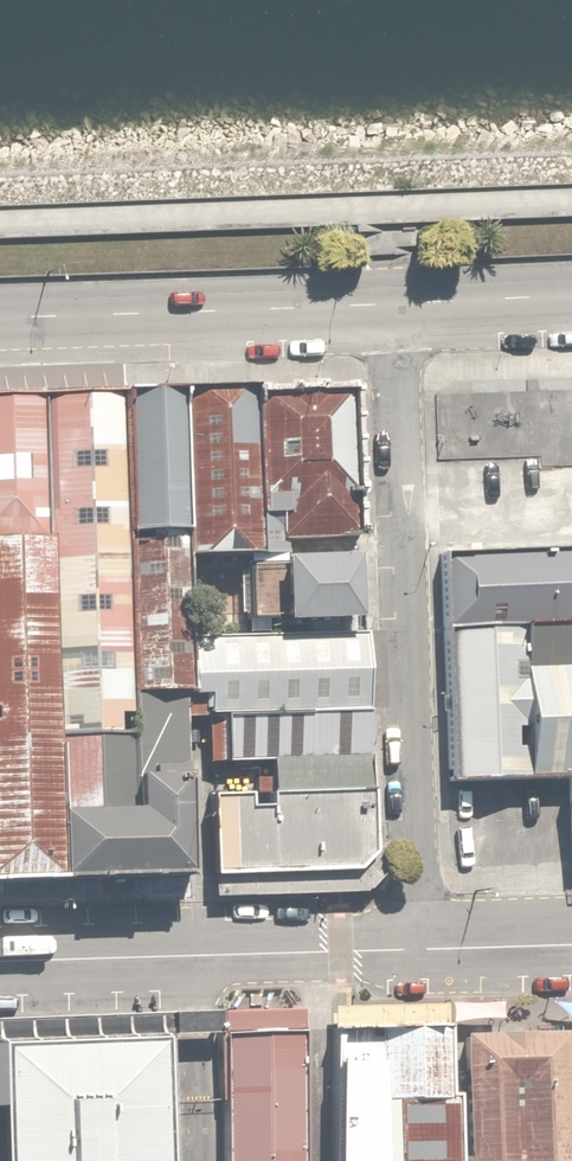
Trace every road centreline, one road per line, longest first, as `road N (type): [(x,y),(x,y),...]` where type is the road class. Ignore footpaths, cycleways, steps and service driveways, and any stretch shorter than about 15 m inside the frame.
road 1 (residential): [(418,948),(398,303)]
road 2 (residential): [(418,948),(0,960)]
road 3 (tertiary): [(398,303),(0,319)]
road 4 (tertiary): [(571,294),(398,303)]
road 5 (residential): [(571,943),(418,948)]

